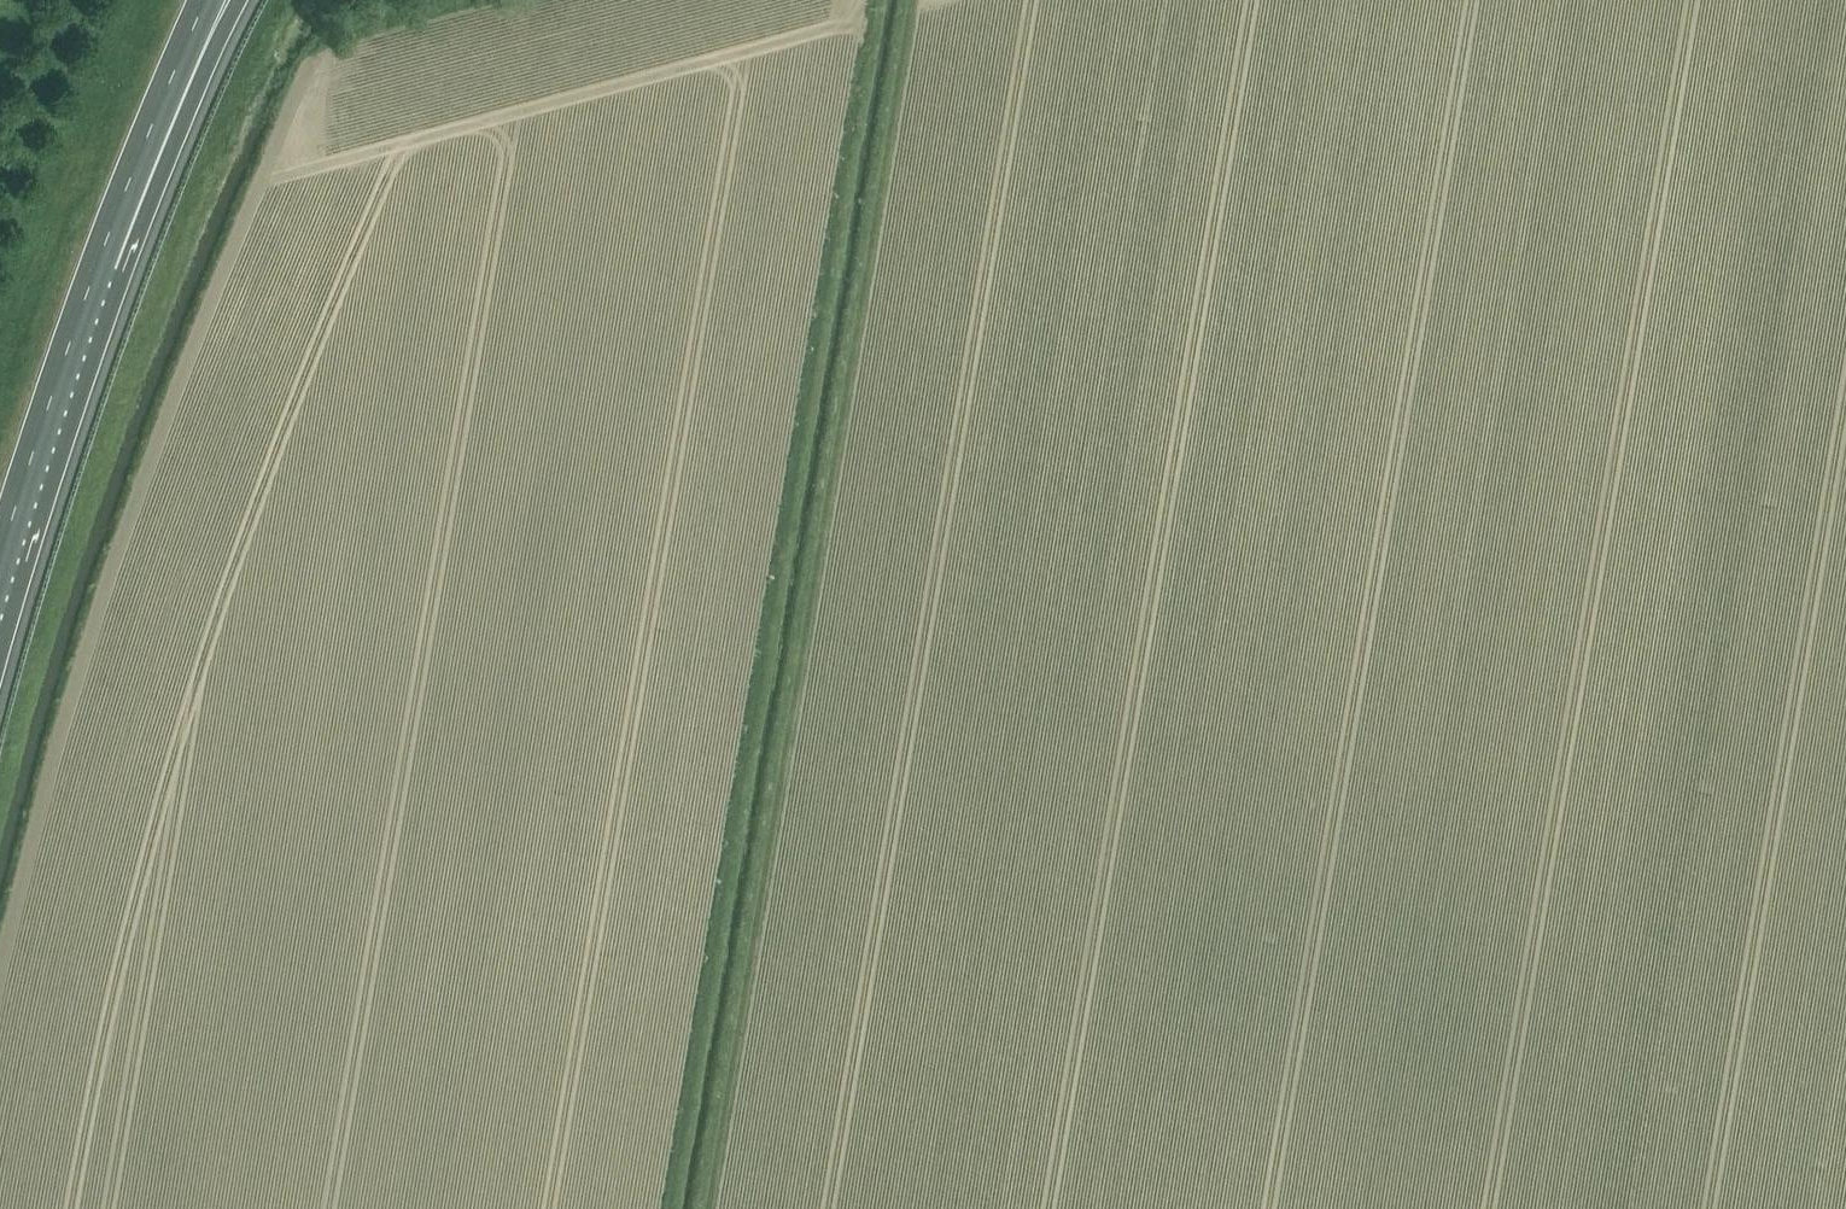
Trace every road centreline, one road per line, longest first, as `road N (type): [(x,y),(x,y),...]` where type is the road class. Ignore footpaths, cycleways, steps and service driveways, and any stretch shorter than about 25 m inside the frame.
road 1 (track): [(708,1208),(911,0)]
road 2 (motorway): [(0,564),(99,265)]
road 3 (motorway): [(99,265),(149,206),(239,0)]
road 4 (motorway): [(99,265),(206,0)]

